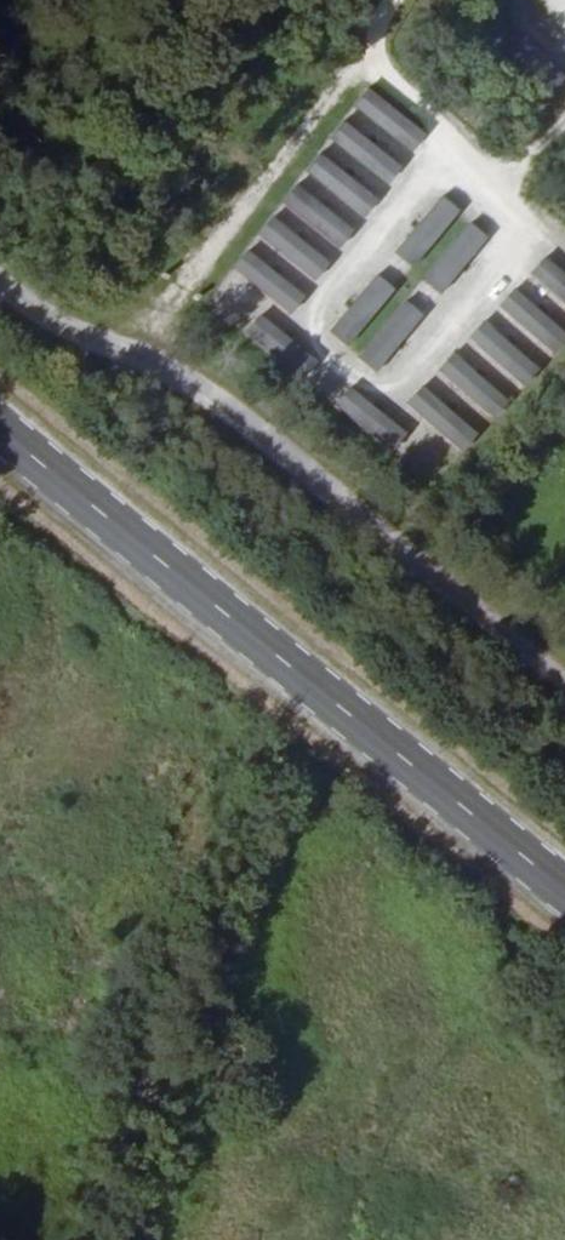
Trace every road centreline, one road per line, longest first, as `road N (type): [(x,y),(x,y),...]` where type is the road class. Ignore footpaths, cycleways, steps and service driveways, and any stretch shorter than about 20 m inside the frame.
road 1 (primary): [(564,885),(0,425)]
road 2 (track): [(277,0),(35,317)]

